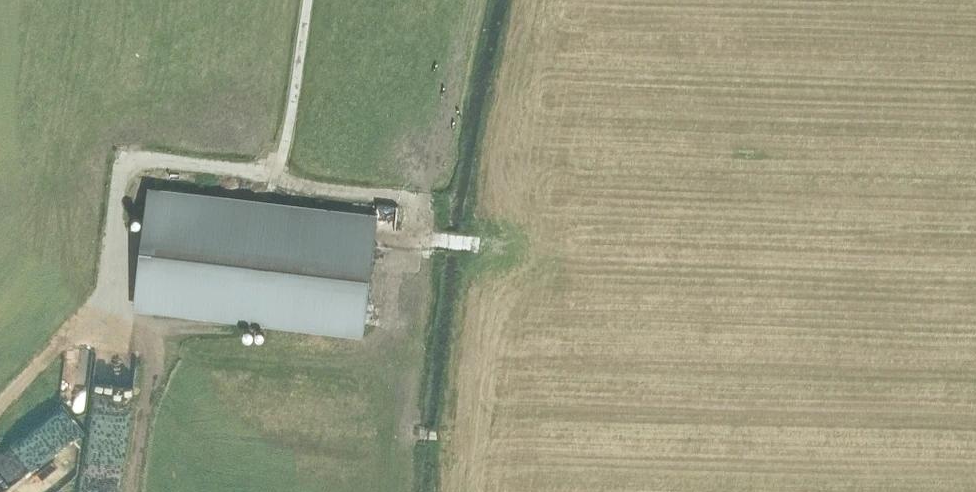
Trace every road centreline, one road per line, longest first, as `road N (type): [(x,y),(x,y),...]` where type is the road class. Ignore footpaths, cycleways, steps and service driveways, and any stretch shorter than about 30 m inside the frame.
road 1 (track): [(257,178),(281,160),(288,135),(308,0)]

